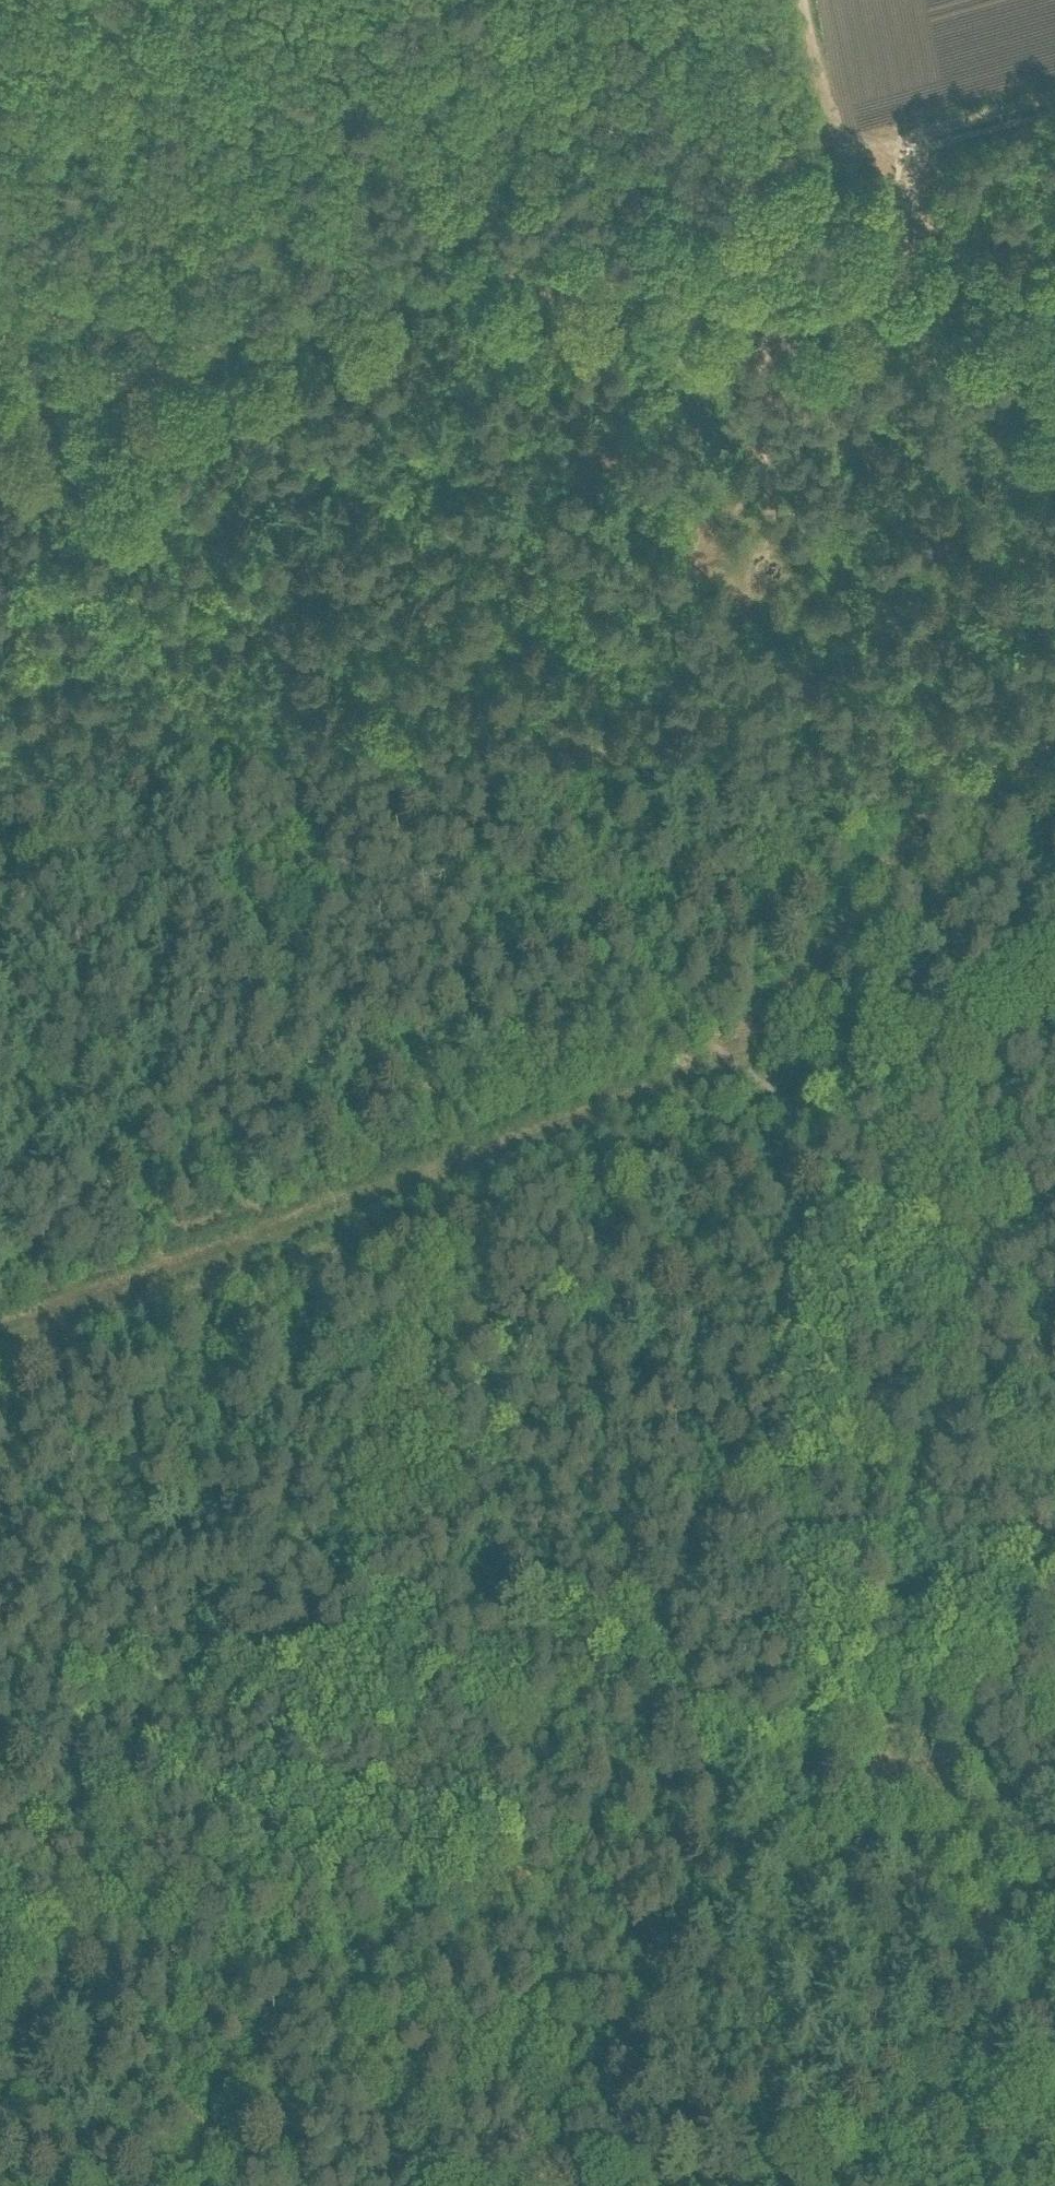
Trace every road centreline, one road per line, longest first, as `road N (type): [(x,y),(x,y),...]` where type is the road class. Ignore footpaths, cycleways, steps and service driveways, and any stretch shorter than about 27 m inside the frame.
road 1 (track): [(0,422),(490,270),(776,314),(836,308),(882,285),(905,259),(915,227),(912,187)]
road 2 (track): [(780,1108),(329,1258)]
road 3 (track): [(329,1258),(0,1359)]
road 4 (track): [(912,187),(979,253),(1054,403)]
road 5 (track): [(817,2182),(1054,2138)]
road 6 (track): [(882,1072),(1054,1019)]
road 7 (track): [(903,139),(1054,97)]

